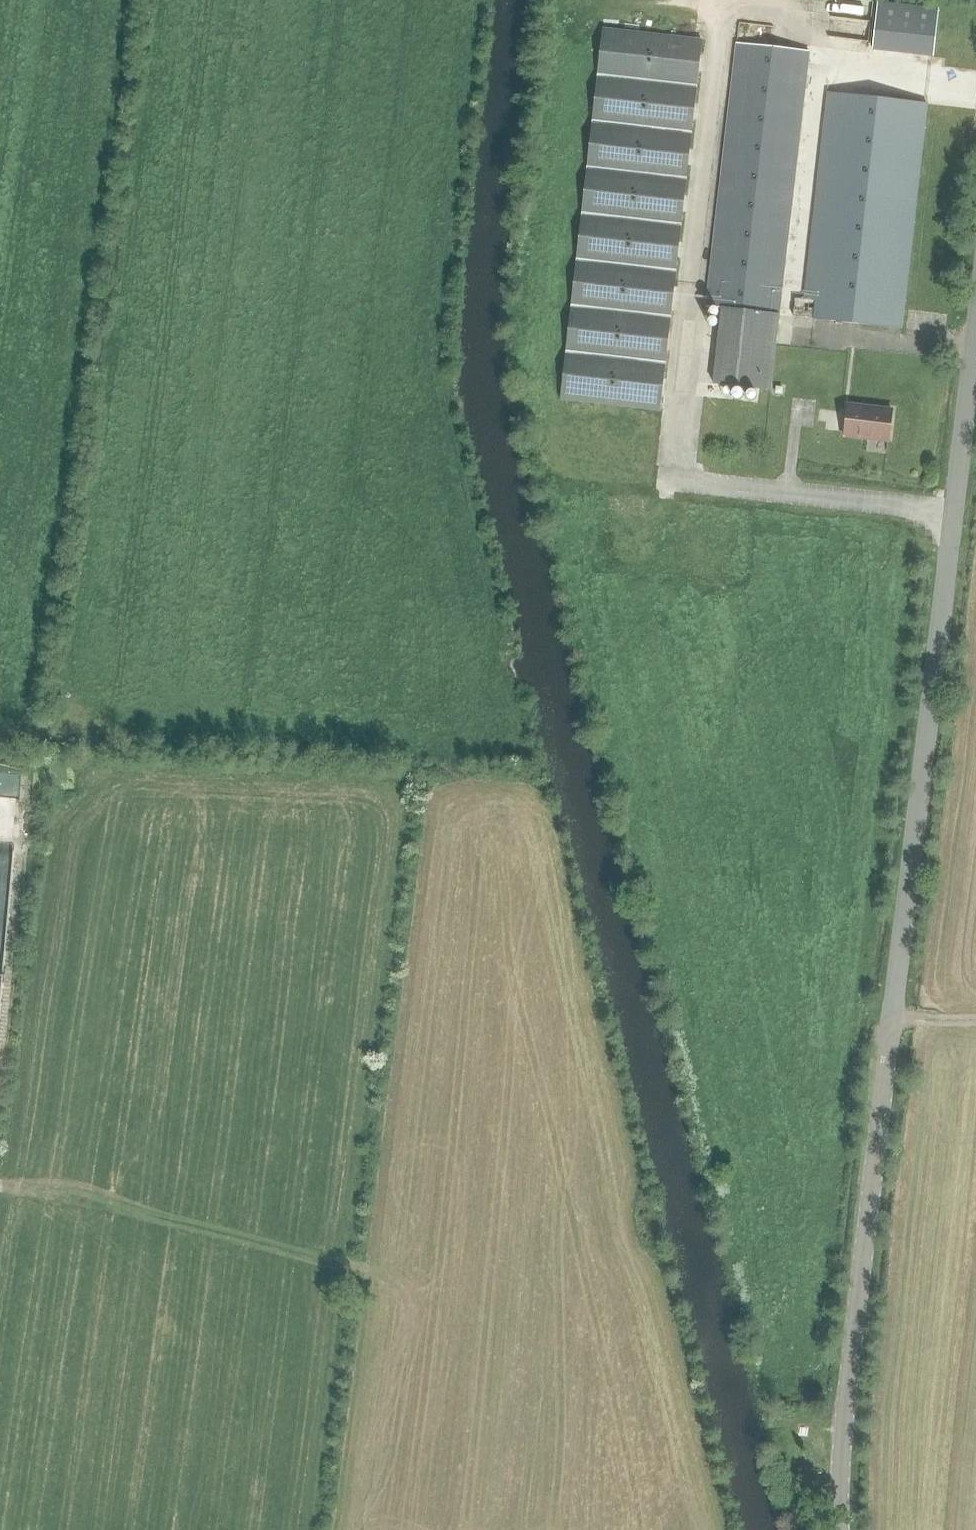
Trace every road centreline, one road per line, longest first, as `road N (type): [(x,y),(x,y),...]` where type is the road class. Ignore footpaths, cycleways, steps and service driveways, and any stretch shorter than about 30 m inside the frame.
road 1 (tertiary): [(840,1529),(845,1416),(975,301)]

